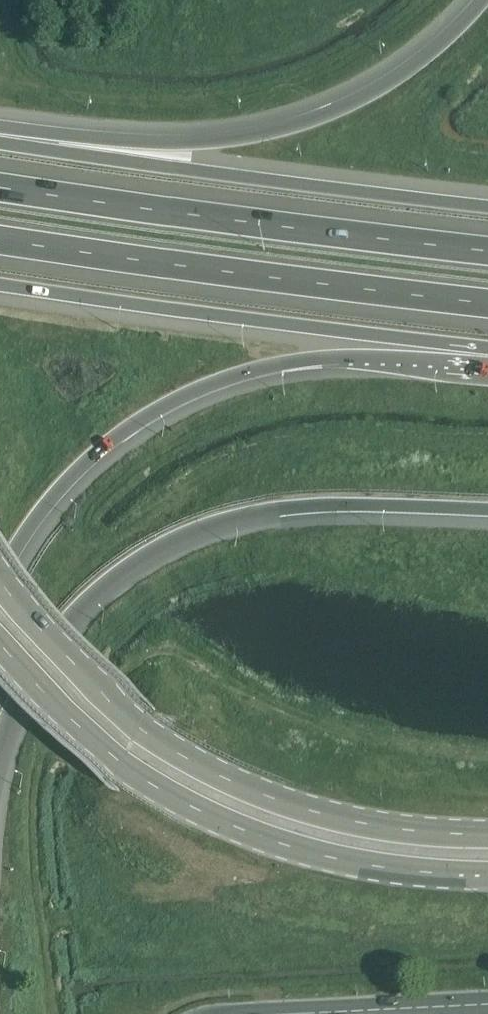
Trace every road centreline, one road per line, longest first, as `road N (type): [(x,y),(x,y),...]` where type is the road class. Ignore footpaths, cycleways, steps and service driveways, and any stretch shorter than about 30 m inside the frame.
road 1 (motorway): [(0,735),(13,697),(59,629),(129,564),(186,532),(316,505),(487,509)]
road 2 (secondary): [(487,833),(325,815),(208,769),(102,700),(0,591)]
road 3 (secondary): [(0,657),(77,731),(201,811),(330,855),(487,874)]
road 4 (motorway): [(481,0),(394,78),(302,122),(192,143),(0,132)]
road 5 (motorway): [(487,206),(0,135)]
road 6 (motorway): [(487,253),(0,187)]
road 7 (motorway): [(0,240),(487,305)]
road 8 (motorway): [(0,284),(487,347)]
road 9 (trunk): [(0,571),(58,487),(143,415),(224,376),(333,356)]
road 10 (tertiary): [(271,1013),(487,1004)]
road 11 (trunk): [(333,356),(487,370)]

